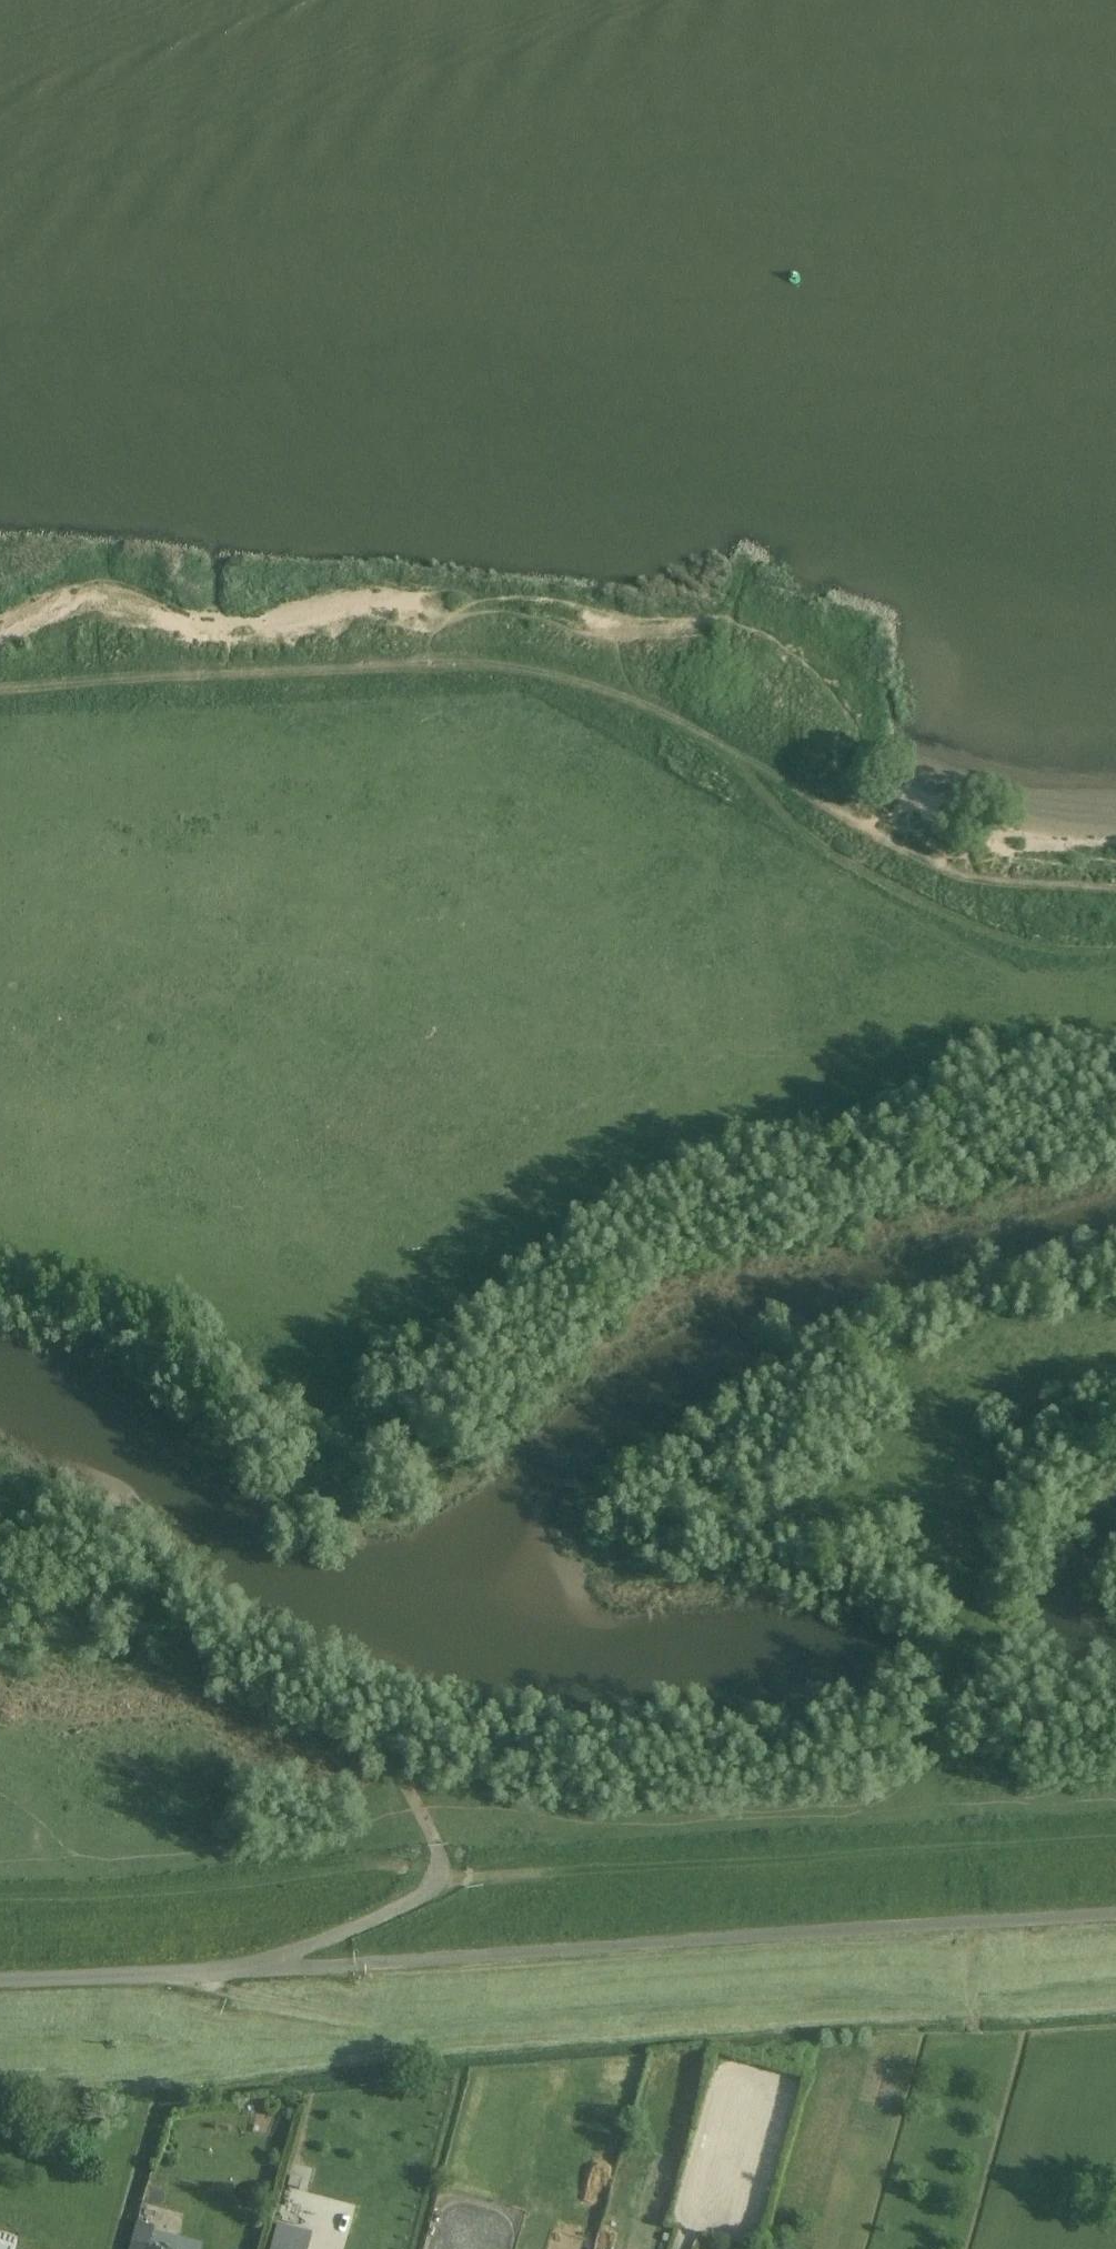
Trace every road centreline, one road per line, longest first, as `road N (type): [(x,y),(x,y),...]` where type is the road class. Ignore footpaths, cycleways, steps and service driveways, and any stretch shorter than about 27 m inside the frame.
road 1 (residential): [(0,1986),(360,1969)]

